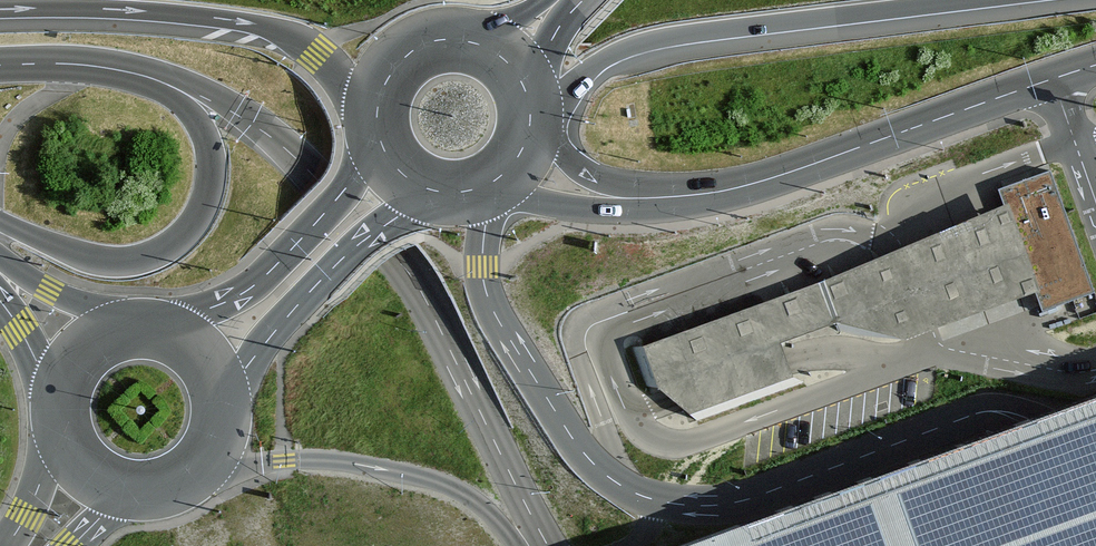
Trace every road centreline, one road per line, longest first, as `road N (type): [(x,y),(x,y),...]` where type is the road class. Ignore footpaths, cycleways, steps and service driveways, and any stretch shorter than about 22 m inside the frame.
road 1 (motorway): [(0,65),(77,64),(138,74),(190,112),(212,163),(197,219),(155,256),(105,260),(0,222)]
road 2 (unclassified): [(643,198),(751,184),(1095,65)]
road 3 (motorway): [(530,120),(601,61),(634,46),(973,0)]
road 4 (motorway): [(0,9),(135,10),(277,30),(317,54),(377,115)]
road 5 (primary): [(223,405),(326,275),(439,191)]
road 6 (primary): [(381,139),(258,283),(164,331)]
road 7 (primary): [(143,328),(0,268)]
road 8 (unclassified): [(495,180),(570,206),(643,198)]
road 9 (primary): [(133,490),(176,483),(203,462),(223,405)]
road 10 (unclassified): [(643,198),(588,174),(530,123)]
road 11 (primary): [(472,42),(438,41),(407,55),(385,82),(377,115)]
road 12 (tertiary): [(60,419),(10,545)]

